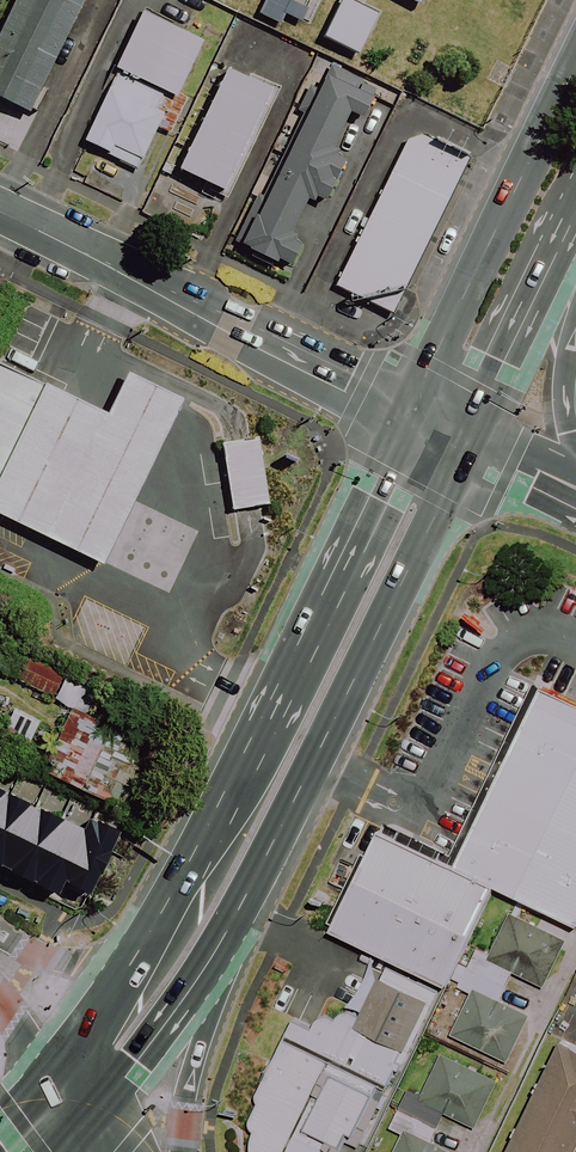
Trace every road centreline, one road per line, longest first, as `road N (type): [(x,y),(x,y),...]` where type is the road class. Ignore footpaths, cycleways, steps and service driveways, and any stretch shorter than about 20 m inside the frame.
road 1 (secondary): [(128,970),(275,711),(413,413)]
road 2 (secondary): [(466,438),(240,911)]
road 3 (residential): [(0,212),(413,413)]
road 4 (secondary): [(413,413),(575,68)]
road 5 (secondary): [(240,911),(97,1117)]
road 6 (secondary): [(240,911),(187,1092),(182,1151)]
road 7 (secondary): [(554,255),(466,438)]
road 8 (secondary): [(554,255),(575,439)]
road 9 (residential): [(0,936),(53,959),(128,970)]
road 10 (secondary): [(57,1069),(128,970)]
road 11 (secondary): [(466,438),(575,489)]

